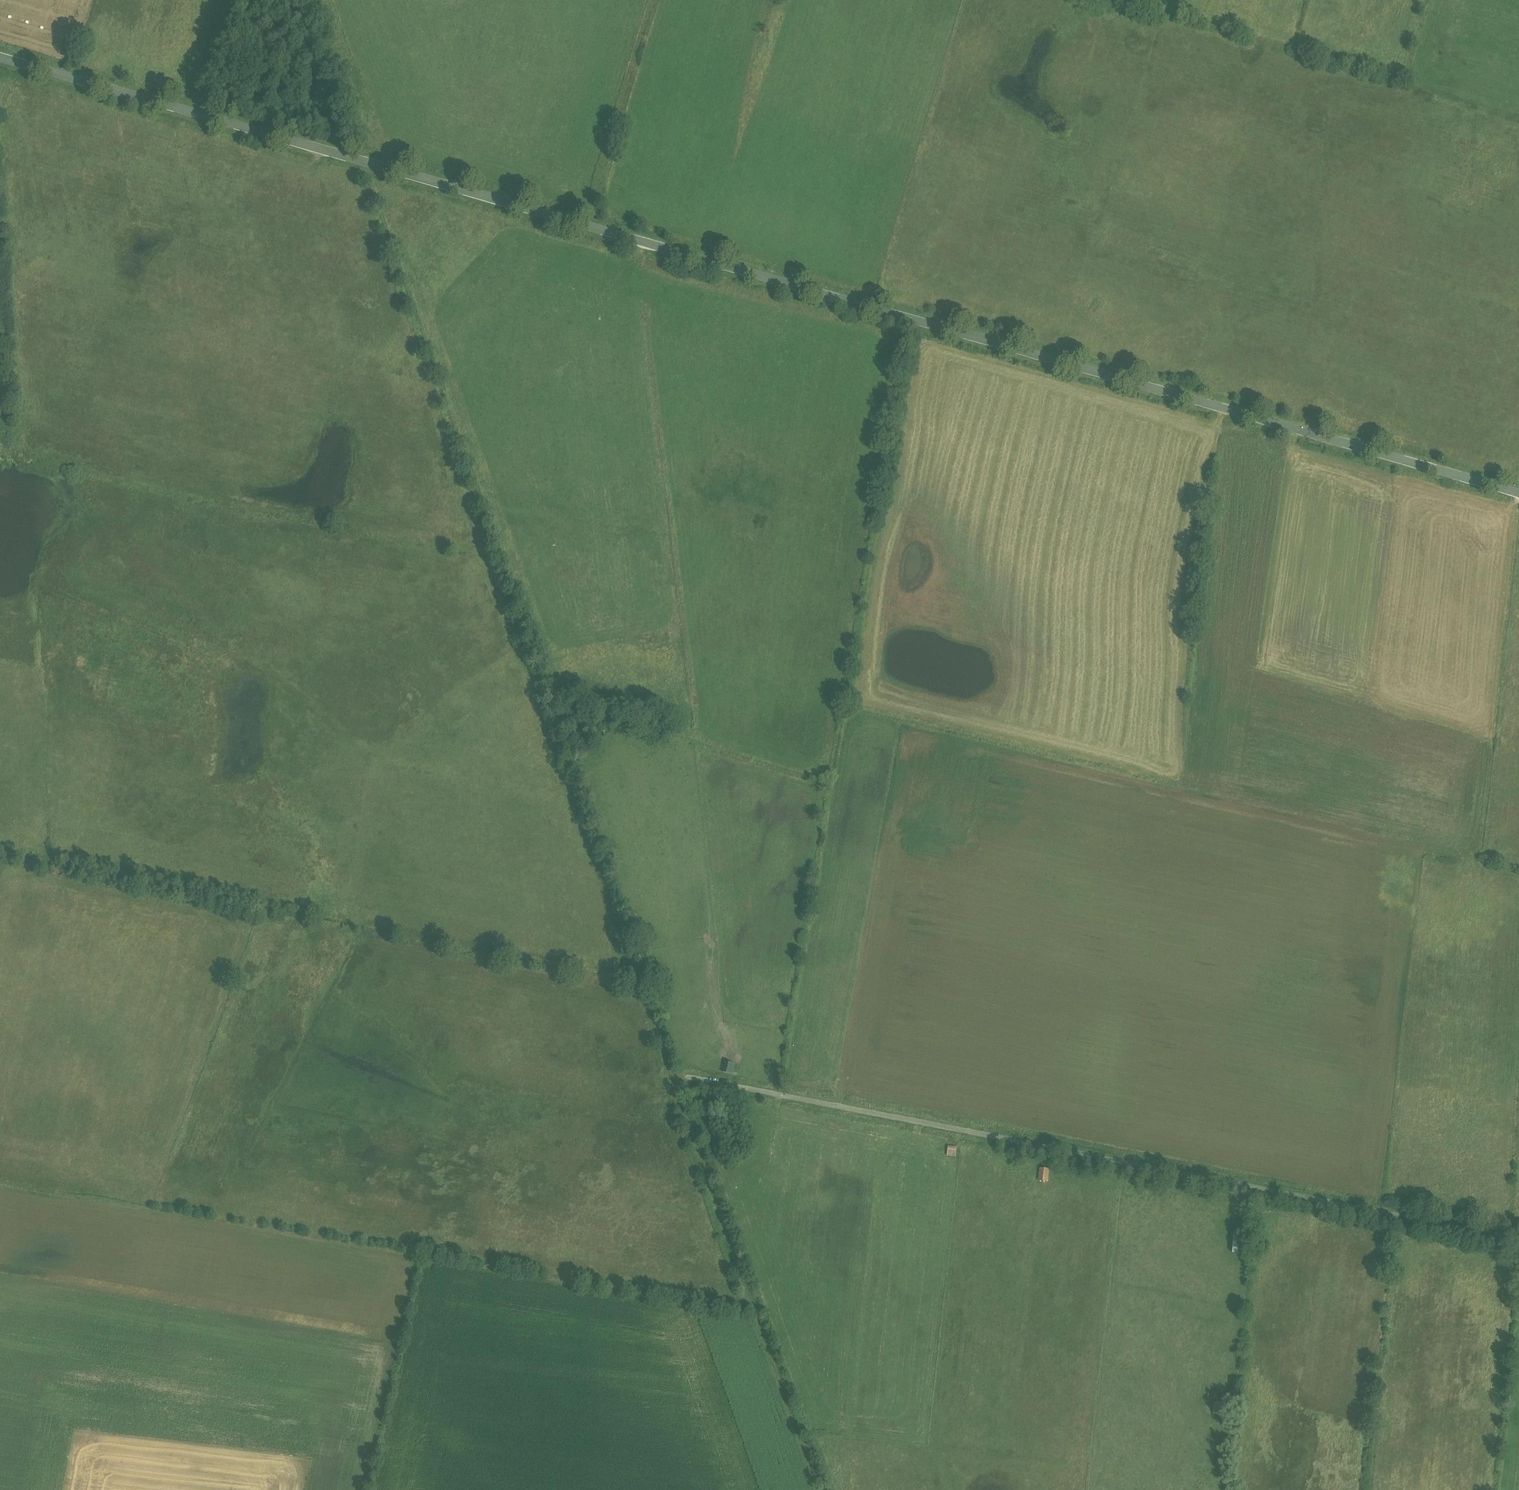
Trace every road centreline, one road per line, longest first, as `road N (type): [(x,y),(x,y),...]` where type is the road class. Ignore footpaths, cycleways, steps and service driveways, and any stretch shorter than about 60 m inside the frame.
road 1 (tertiary): [(1518,484),(606,220),(0,58)]
road 2 (track): [(1518,1240),(689,1078)]

